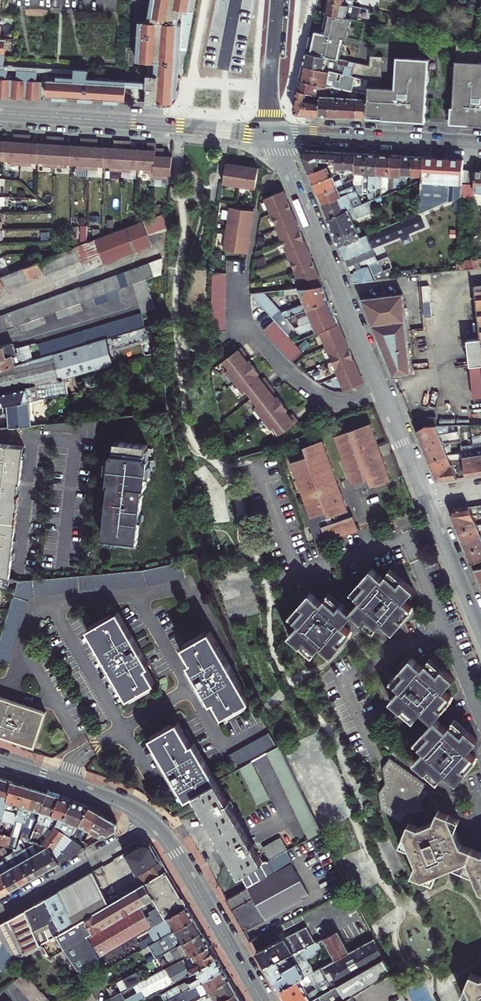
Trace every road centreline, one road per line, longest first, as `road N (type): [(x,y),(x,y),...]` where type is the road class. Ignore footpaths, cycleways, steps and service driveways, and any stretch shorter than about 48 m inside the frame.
road 1 (residential): [(274,132),(380,390)]
road 2 (residential): [(0,114),(274,132)]
road 3 (residential): [(238,268),(244,318),(298,381),(339,402),(380,390)]
road 4 (primary): [(262,1000),(153,823)]
road 5 (residential): [(480,144),(274,132)]
road 6 (residential): [(0,910),(153,823)]
road 7 (primary): [(153,823),(115,801),(0,762)]
road 8 (residential): [(425,498),(480,632)]
road 9 (residential): [(278,0),(274,132)]

